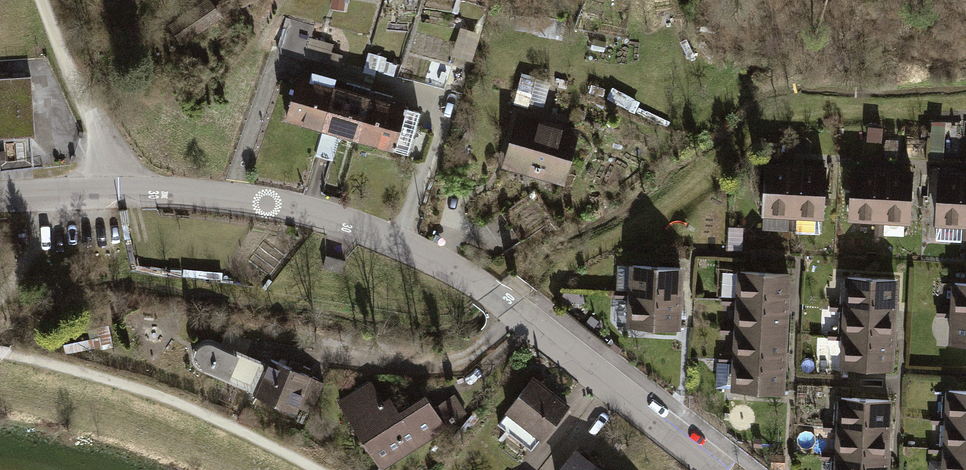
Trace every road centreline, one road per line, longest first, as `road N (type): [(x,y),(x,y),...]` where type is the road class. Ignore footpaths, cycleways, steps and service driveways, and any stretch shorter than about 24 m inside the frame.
road 1 (tertiary): [(0,197),(198,195),(362,230),(476,284),(718,469)]
road 2 (track): [(317,469),(166,399),(0,352)]
road 3 (track): [(42,0),(97,124),(114,193)]

